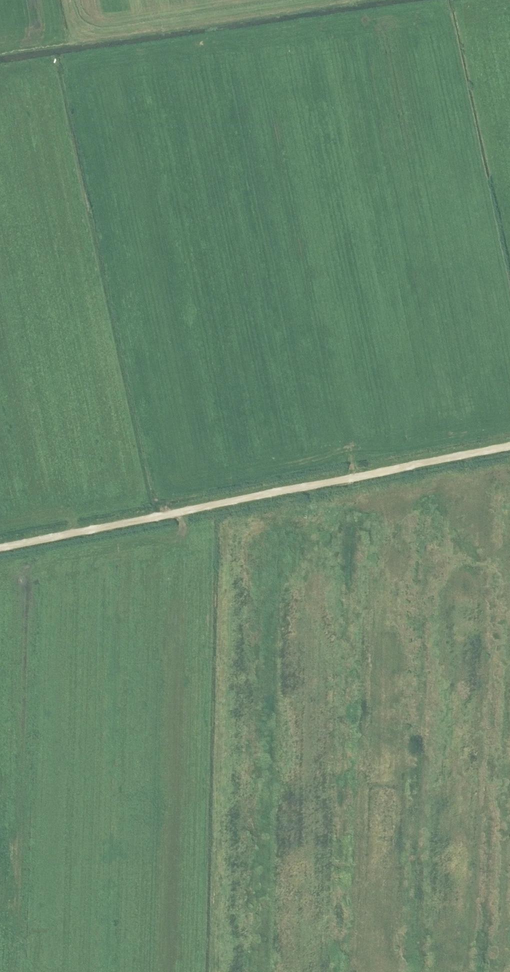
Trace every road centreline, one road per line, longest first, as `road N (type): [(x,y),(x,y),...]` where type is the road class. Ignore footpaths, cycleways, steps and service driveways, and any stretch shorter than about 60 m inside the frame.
road 1 (track): [(509,443),(0,542)]

